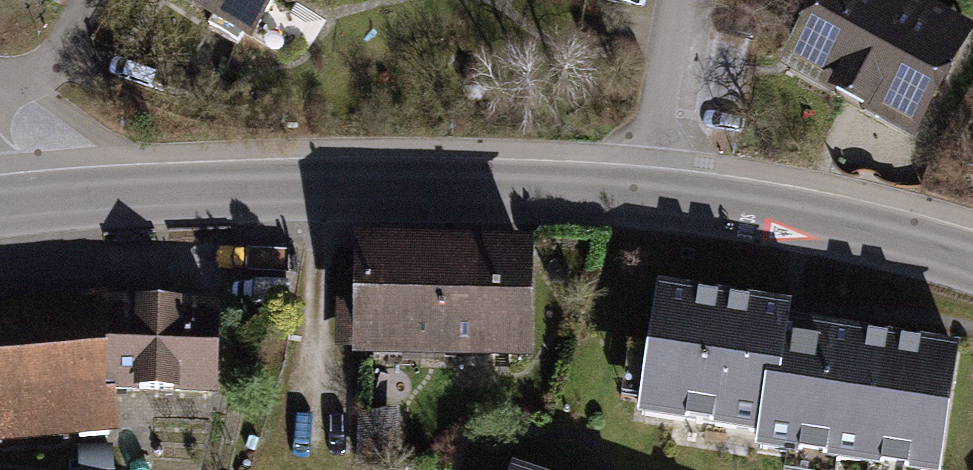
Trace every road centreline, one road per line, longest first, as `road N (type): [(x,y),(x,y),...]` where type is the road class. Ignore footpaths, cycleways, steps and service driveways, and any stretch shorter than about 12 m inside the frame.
road 1 (tertiary): [(0,204),(247,188),(493,187),(642,197)]
road 2 (tertiary): [(642,197),(837,227),(972,263)]
road 3 (residential): [(642,197),(676,0)]
road 4 (residential): [(0,89),(50,61),(94,0)]

